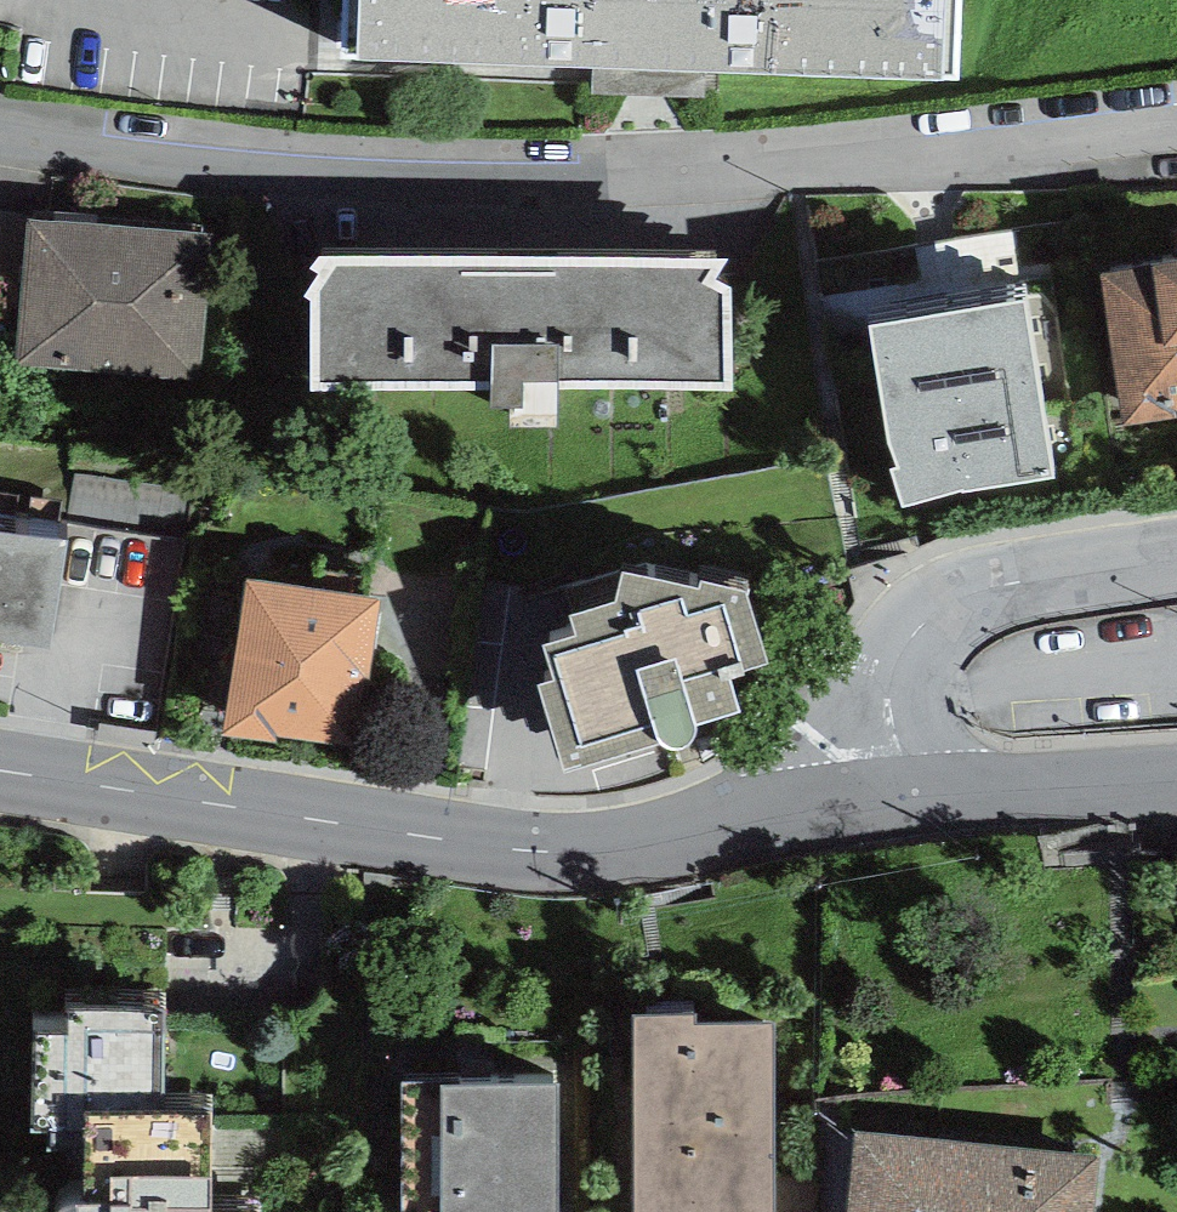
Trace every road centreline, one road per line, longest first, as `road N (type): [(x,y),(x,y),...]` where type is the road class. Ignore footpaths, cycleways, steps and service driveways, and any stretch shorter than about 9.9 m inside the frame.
road 1 (residential): [(1176,115),(719,174),(256,179),(0,138)]
road 2 (tertiary): [(0,769),(532,850),(643,841),(902,796)]
road 3 (tertiary): [(902,796),(882,694),(925,618),(1017,582),(1176,563)]
road 4 (tertiary): [(1176,770),(902,796)]

